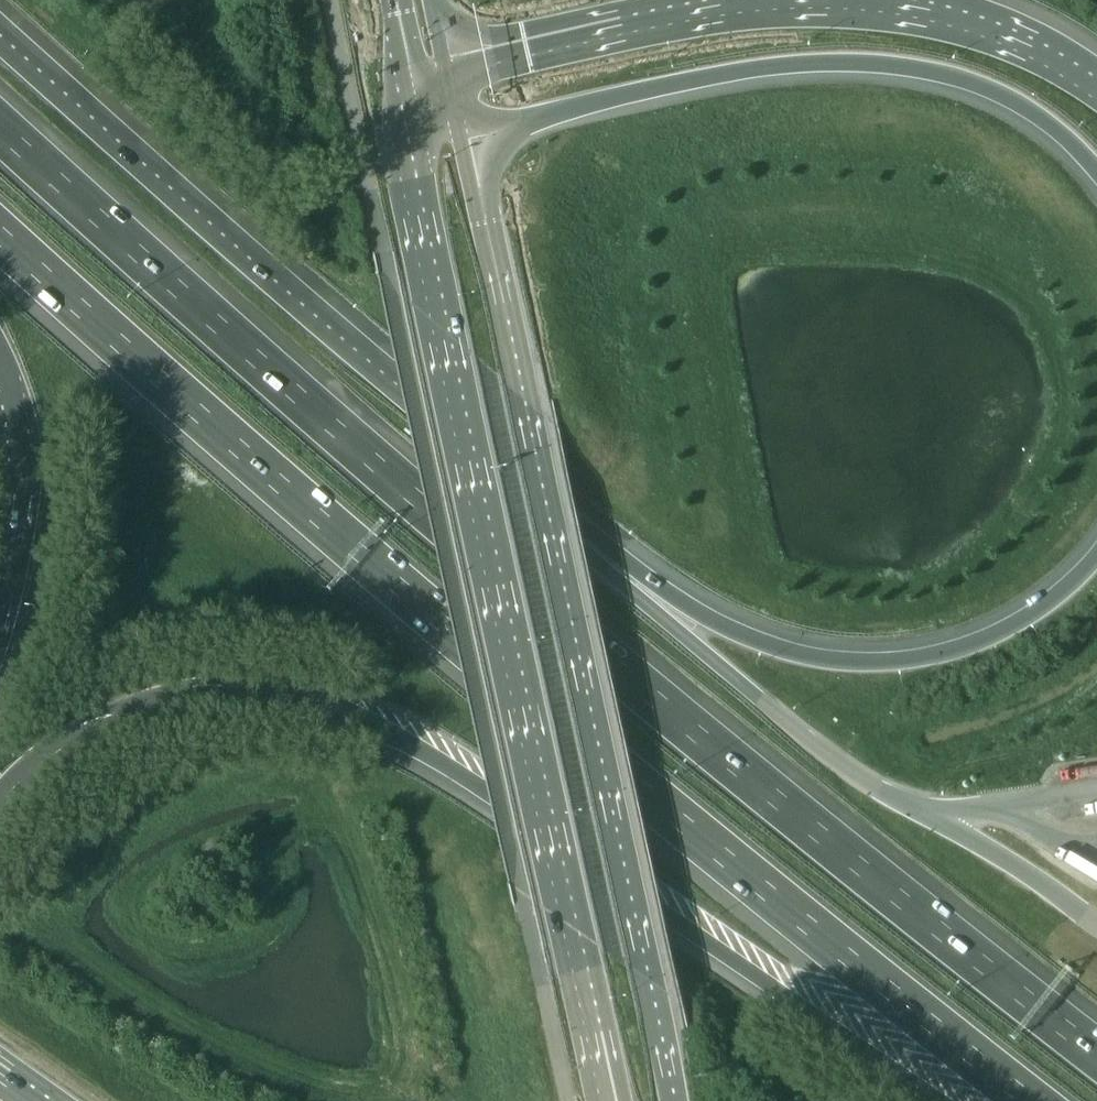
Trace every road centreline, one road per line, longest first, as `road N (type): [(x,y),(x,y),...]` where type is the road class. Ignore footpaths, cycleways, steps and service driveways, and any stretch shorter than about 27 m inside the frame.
road 1 (motorway): [(1096,1054),(369,458),(0,128)]
road 2 (motorway): [(0,234),(394,588),(1031,1100)]
road 3 (motorway): [(0,802),(69,742),(165,705),(226,699),(340,717),(456,773),(936,1100)]
road 4 (primary): [(406,111),(443,330),(612,1100)]
road 5 (secondary): [(675,1100),(528,403),(462,136)]
road 6 (motorway): [(1096,558),(1048,607),(976,649),(906,666),(837,665),(779,652),(710,621),(503,473)]
road 7 (motorway): [(462,136),(731,72),(878,65),(948,78),(1003,101),(1054,131),(1096,172)]
road 8 (motorway): [(503,473),(332,334),(0,41)]
road 9 (motorway): [(923,811),(841,765),(722,676),(503,473)]
road 10 (motorway): [(707,0),(444,59)]
road 11 (motorway): [(0,359),(20,479),(15,560),(0,614)]
road 12 (motorway): [(1096,78),(1014,31),(918,0)]

